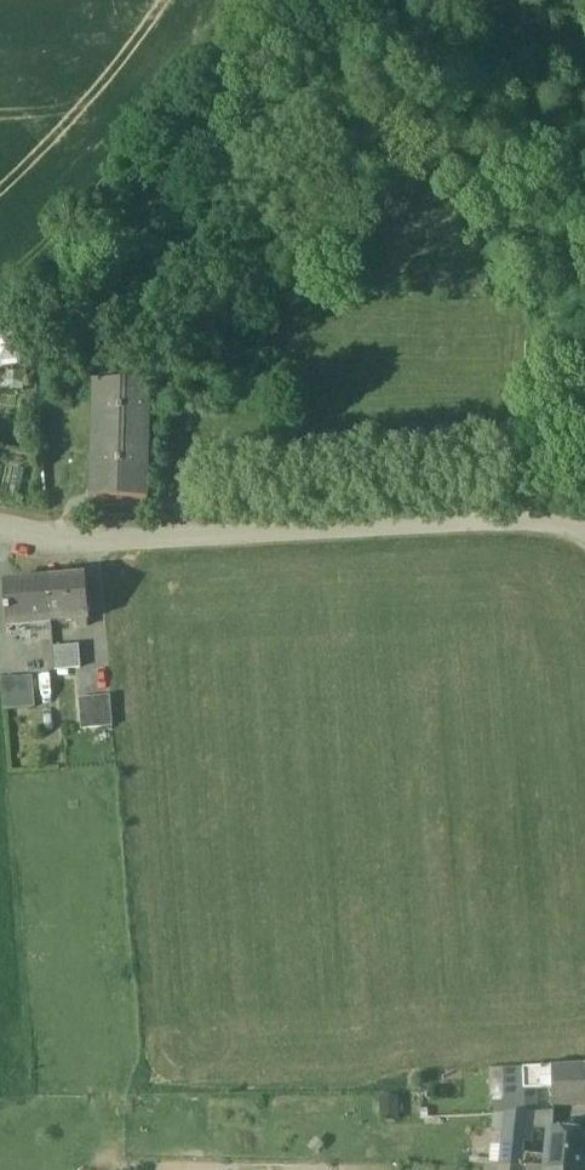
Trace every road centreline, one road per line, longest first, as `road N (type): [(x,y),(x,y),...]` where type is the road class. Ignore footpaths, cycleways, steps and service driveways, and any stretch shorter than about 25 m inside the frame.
road 1 (residential): [(0,528),(50,536),(563,521),(584,530)]
road 2 (track): [(267,0),(202,89),(0,294)]

